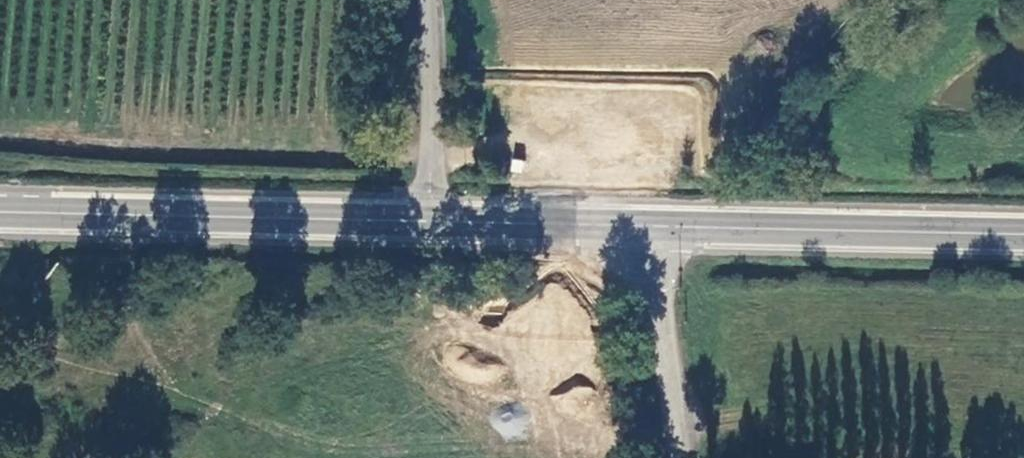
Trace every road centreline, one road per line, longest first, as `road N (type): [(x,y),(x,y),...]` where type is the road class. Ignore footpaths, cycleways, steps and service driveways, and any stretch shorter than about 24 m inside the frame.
road 1 (primary): [(0,214),(654,225)]
road 2 (track): [(429,140),(317,159),(0,141)]
road 3 (primary): [(654,225),(1023,237)]
road 4 (track): [(901,0),(816,91),(798,100),(604,135),(602,143)]
road 5 (unclassified): [(654,225),(683,457)]

